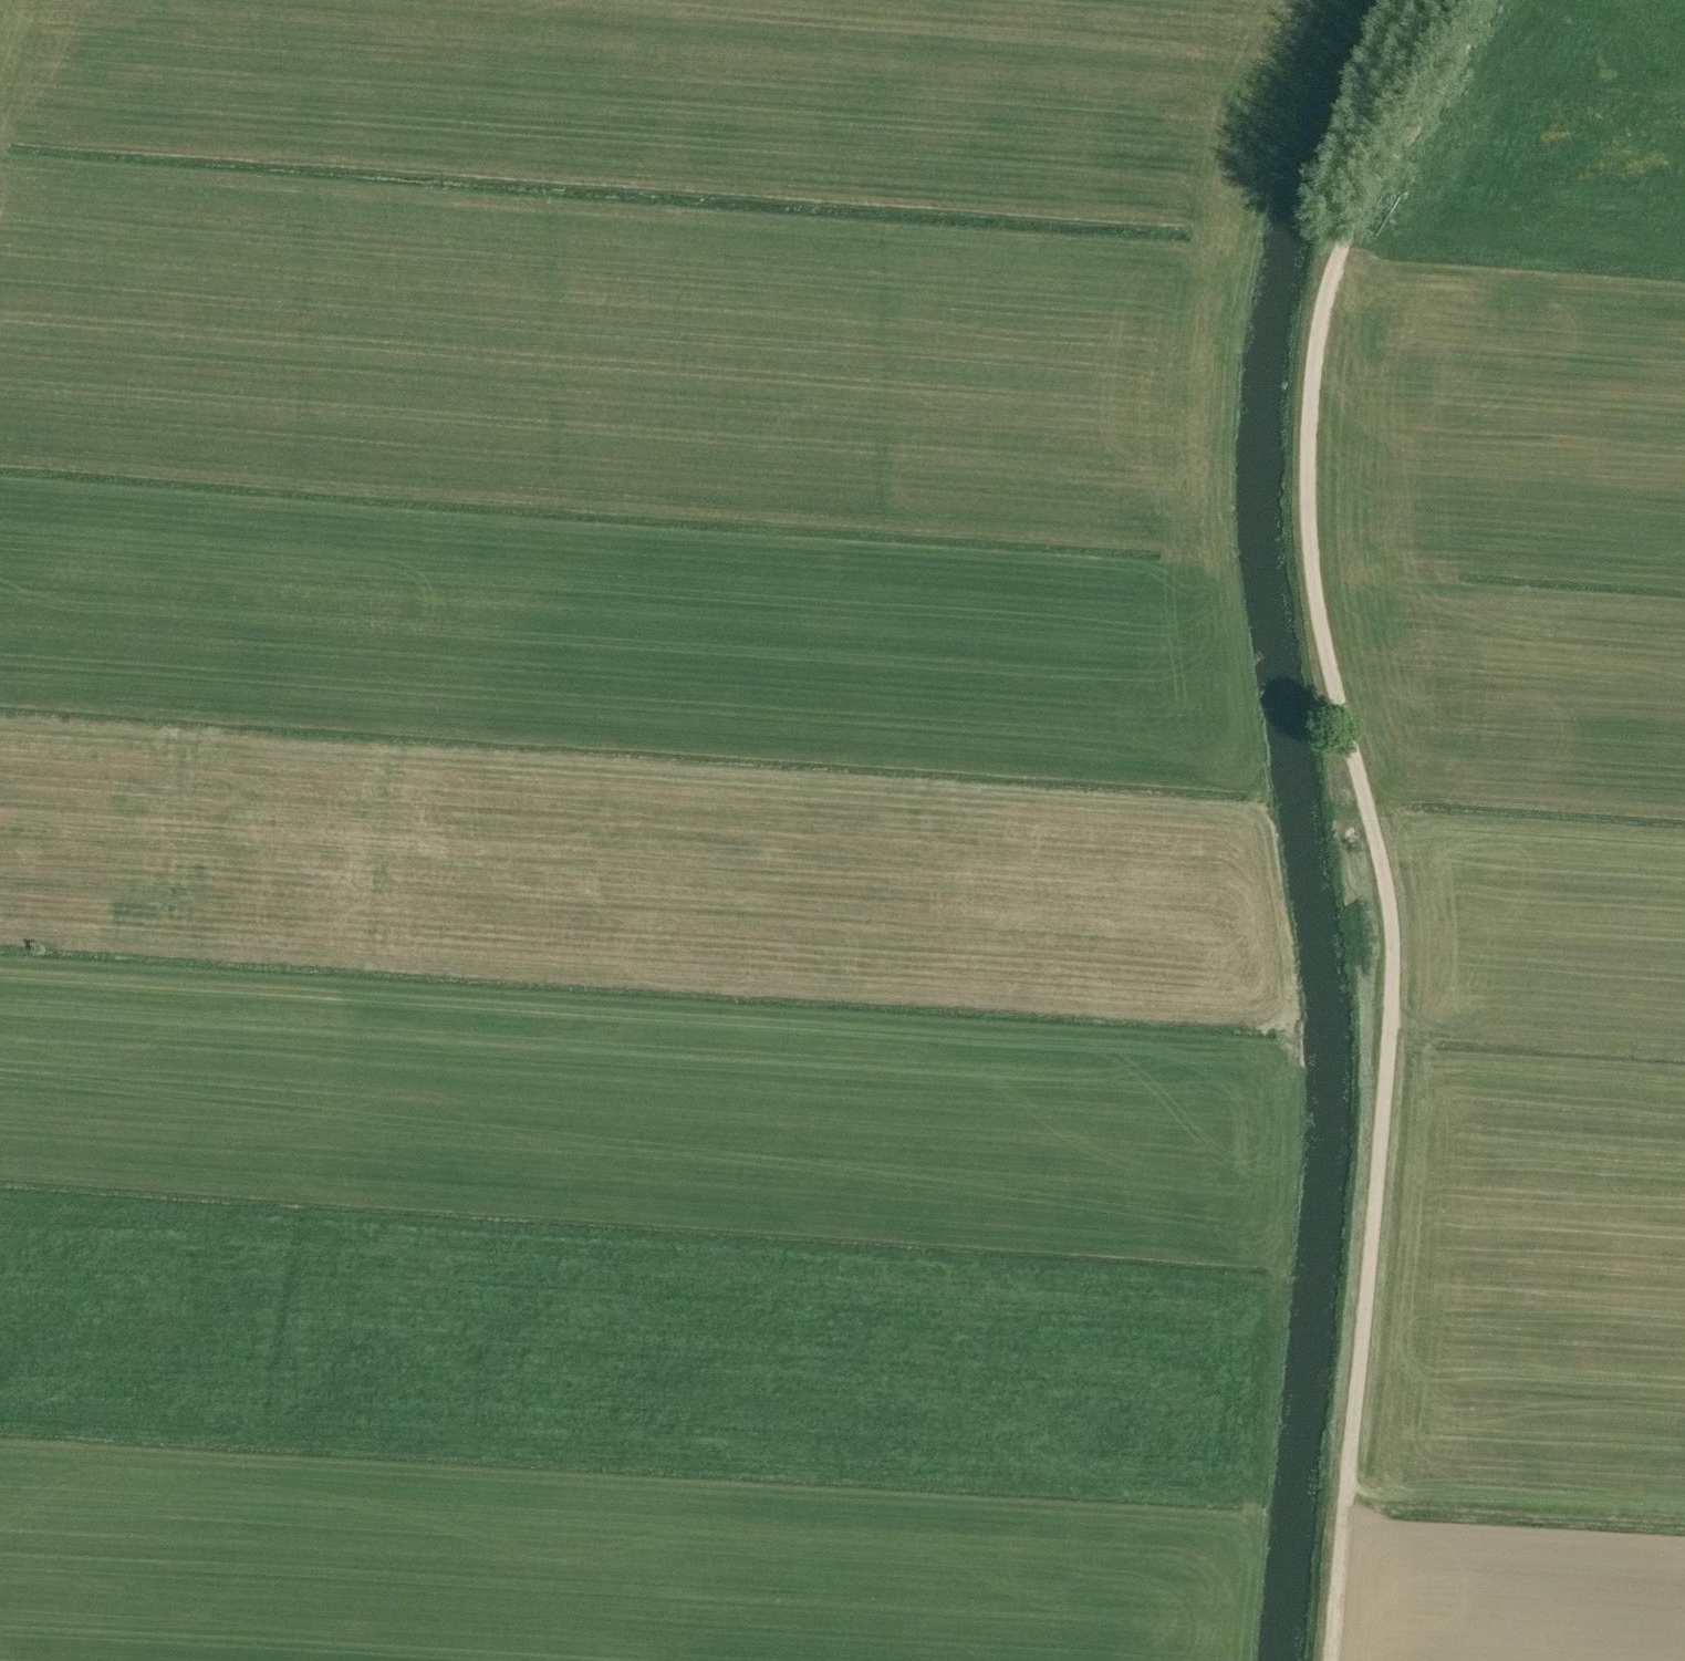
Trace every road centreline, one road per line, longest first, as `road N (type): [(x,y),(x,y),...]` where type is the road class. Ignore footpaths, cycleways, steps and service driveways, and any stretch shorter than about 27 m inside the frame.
road 1 (track): [(1483,0),(1436,93),(1348,235),(1315,360),(1309,517),(1318,613),(1388,886),(1394,945),(1332,1660)]

